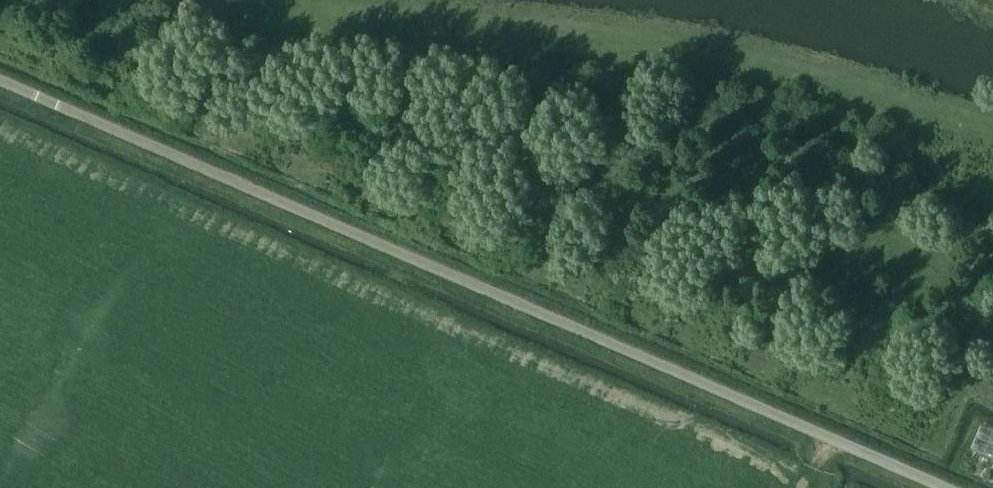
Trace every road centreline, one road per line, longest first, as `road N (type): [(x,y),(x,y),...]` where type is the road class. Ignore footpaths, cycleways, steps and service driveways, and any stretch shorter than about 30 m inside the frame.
road 1 (unclassified): [(946,487),(0,80)]

